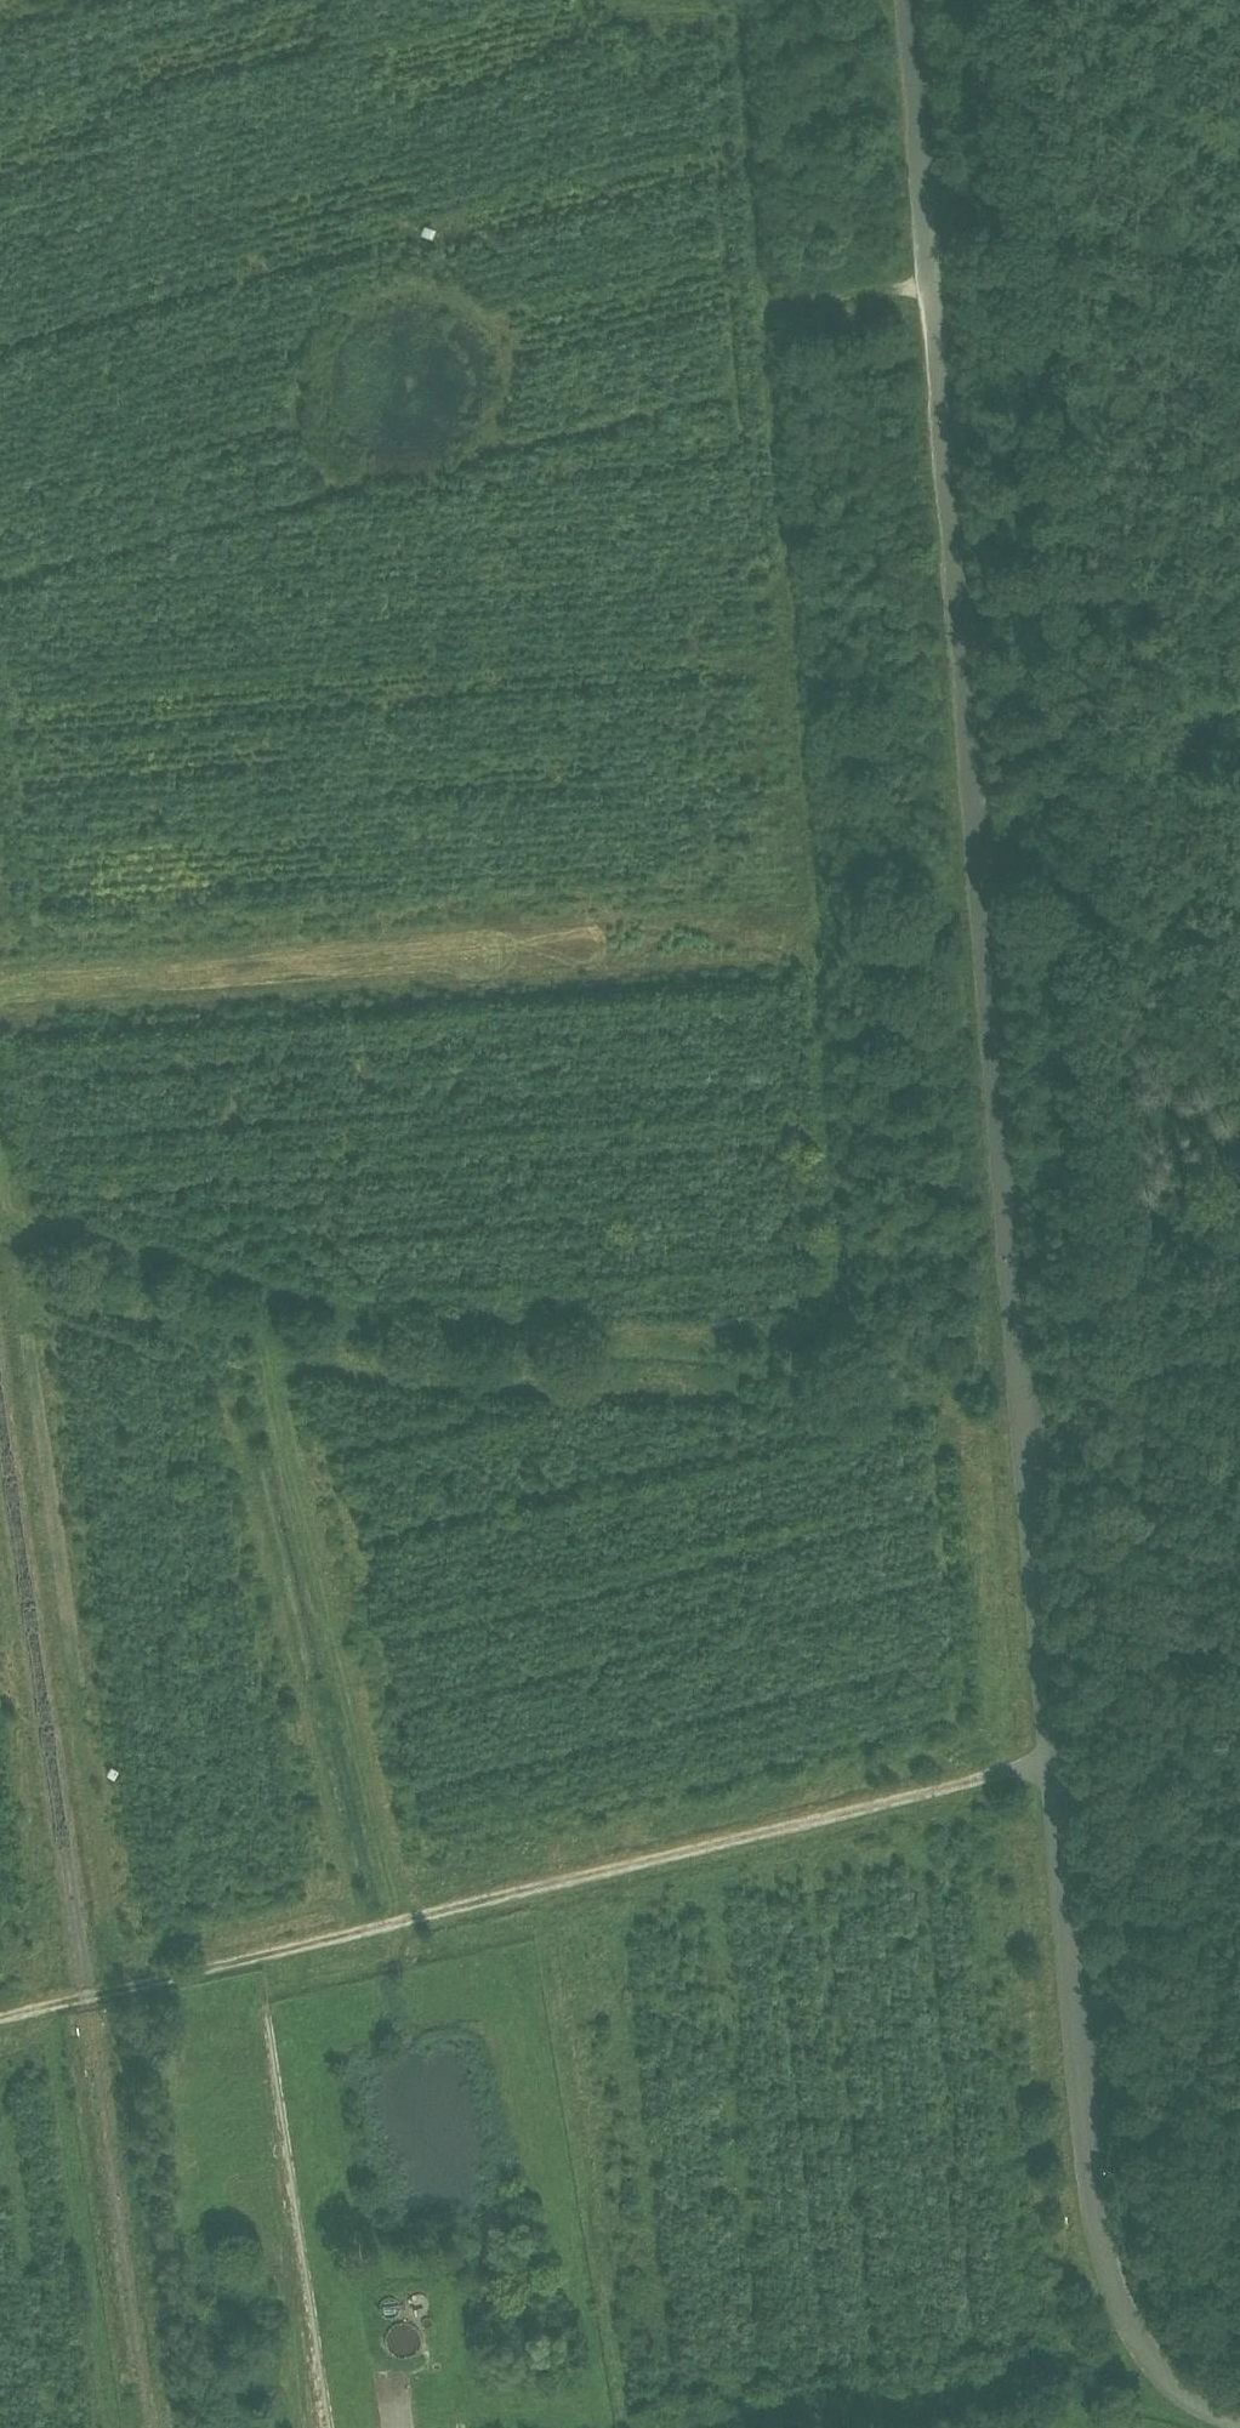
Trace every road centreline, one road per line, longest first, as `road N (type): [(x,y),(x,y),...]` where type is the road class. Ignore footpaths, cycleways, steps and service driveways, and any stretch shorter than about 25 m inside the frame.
road 1 (unclassified): [(1239,2422),(1180,2391),(1145,2358),(1098,2235),(1084,2145),(903,0)]
road 2 (track): [(1013,0),(1115,1206),(1239,1249)]
road 3 (track): [(1049,1764),(0,2020)]
road 4 (track): [(1239,238),(1034,228)]

